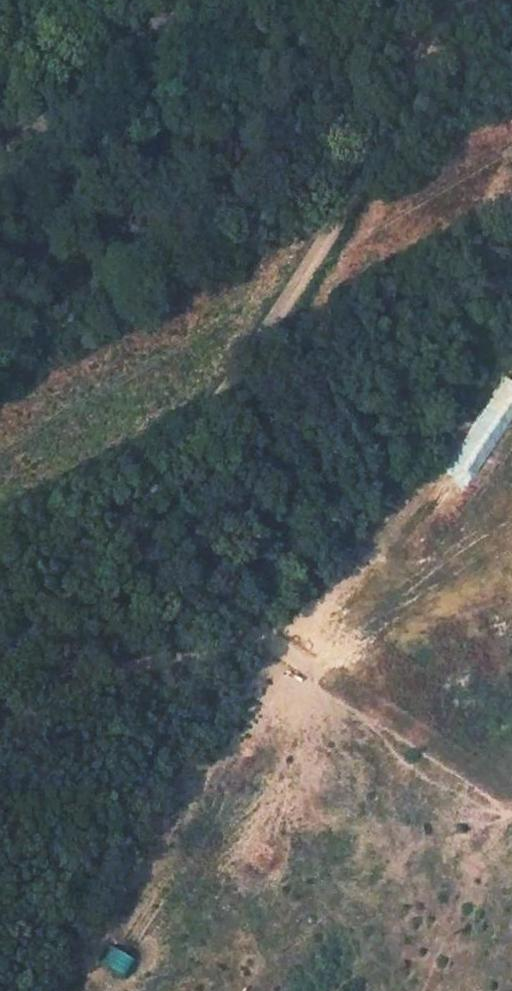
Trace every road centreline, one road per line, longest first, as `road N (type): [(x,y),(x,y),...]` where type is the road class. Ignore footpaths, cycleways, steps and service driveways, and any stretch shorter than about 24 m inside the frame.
road 1 (track): [(457,0),(386,147),(191,444),(0,659)]
road 2 (track): [(213,644),(100,673),(0,723)]
road 3 (tertiary): [(159,0),(0,154)]

